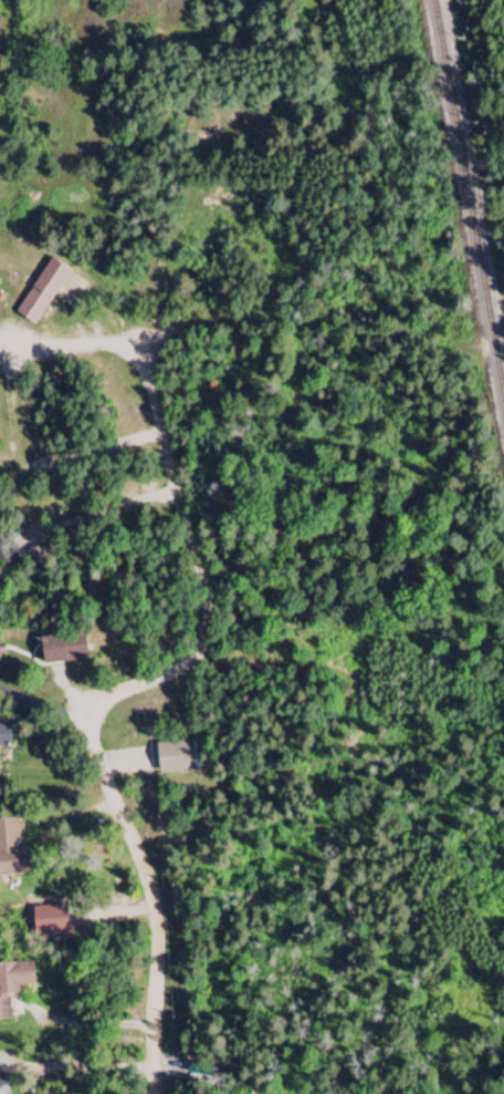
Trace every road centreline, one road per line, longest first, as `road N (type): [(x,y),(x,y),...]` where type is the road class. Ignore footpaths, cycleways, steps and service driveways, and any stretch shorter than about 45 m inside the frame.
road 1 (residential): [(157,1093),(158,938),(150,886),(88,732),(104,704),(193,651),(207,611),(153,385),(134,345)]
road 2 (track): [(503,350),(246,314),(183,324),(134,345)]

